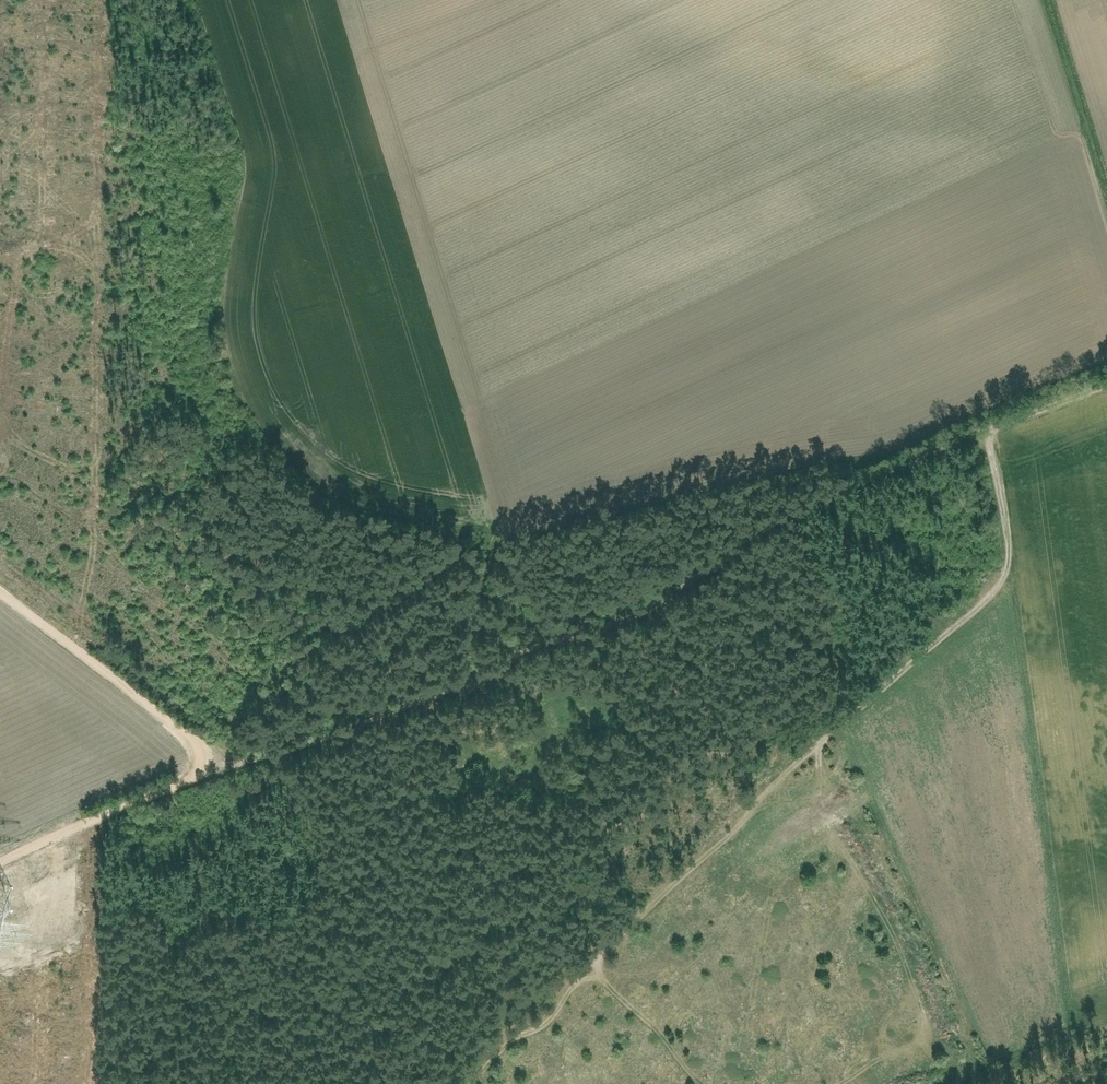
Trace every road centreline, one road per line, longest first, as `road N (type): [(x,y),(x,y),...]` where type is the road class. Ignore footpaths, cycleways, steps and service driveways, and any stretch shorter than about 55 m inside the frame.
road 1 (track): [(0,877),(223,773),(491,680),(962,453),(981,426),(1106,378)]
road 2 (track): [(962,453),(1017,574),(799,756),(853,858),(845,917),(783,1083)]

